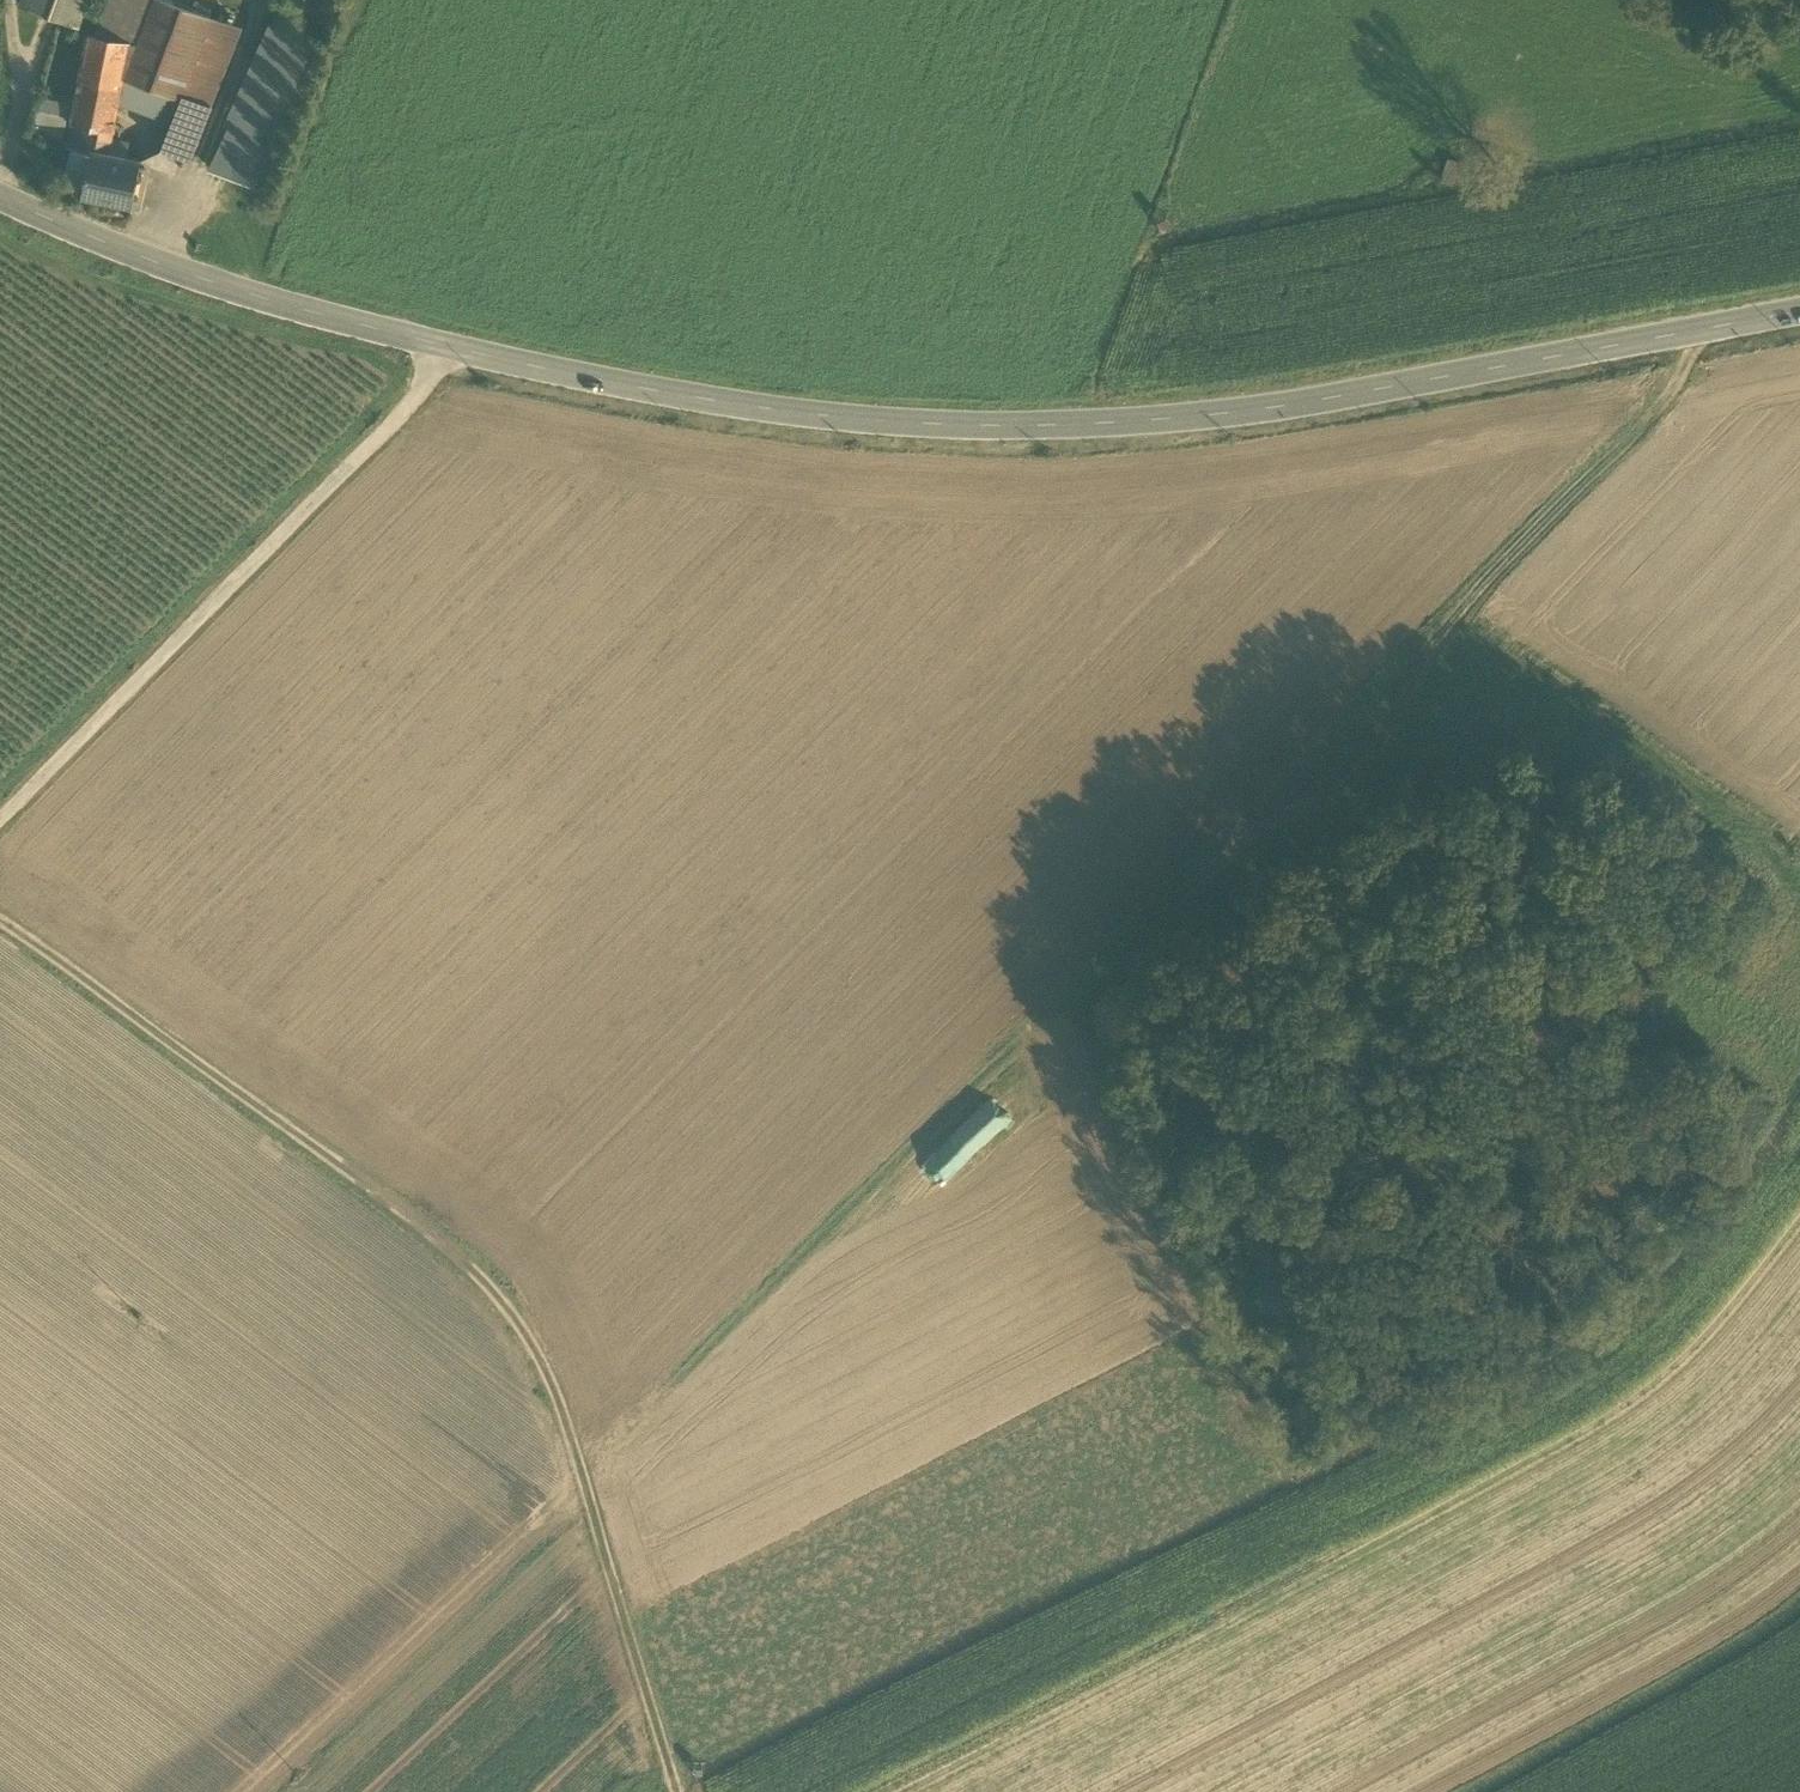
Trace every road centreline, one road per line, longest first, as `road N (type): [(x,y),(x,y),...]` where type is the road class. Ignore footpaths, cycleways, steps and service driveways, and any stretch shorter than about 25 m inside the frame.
road 1 (secondary): [(1799,313),(1269,418),(987,435),(798,418),(458,352),(255,303),(83,241),(0,198)]
road 2 (track): [(0,931),(432,1243),(505,1308),(567,1436),(675,1791)]
road 3 (track): [(1721,328),(1688,372),(1065,998)]
road 4 (track): [(0,851),(427,405),(458,352)]
road 5 (track): [(1475,1791),(1799,1606)]

